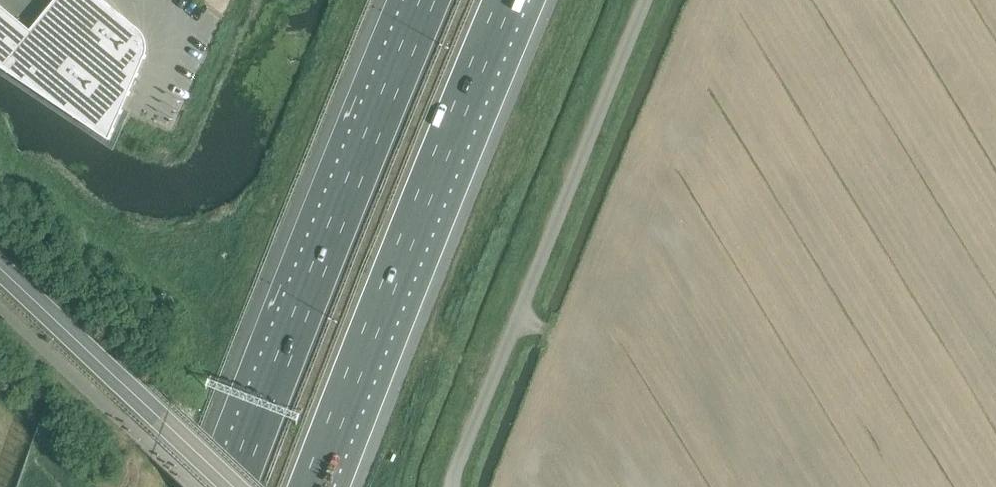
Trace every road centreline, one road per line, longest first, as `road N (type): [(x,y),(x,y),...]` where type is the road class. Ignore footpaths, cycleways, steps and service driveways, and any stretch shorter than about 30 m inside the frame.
road 1 (motorway): [(316,486),(516,0)]
road 2 (motorway): [(423,0),(227,486)]
road 3 (unclassified): [(456,486),(650,0)]
road 4 (tertiary): [(237,486),(0,260)]

